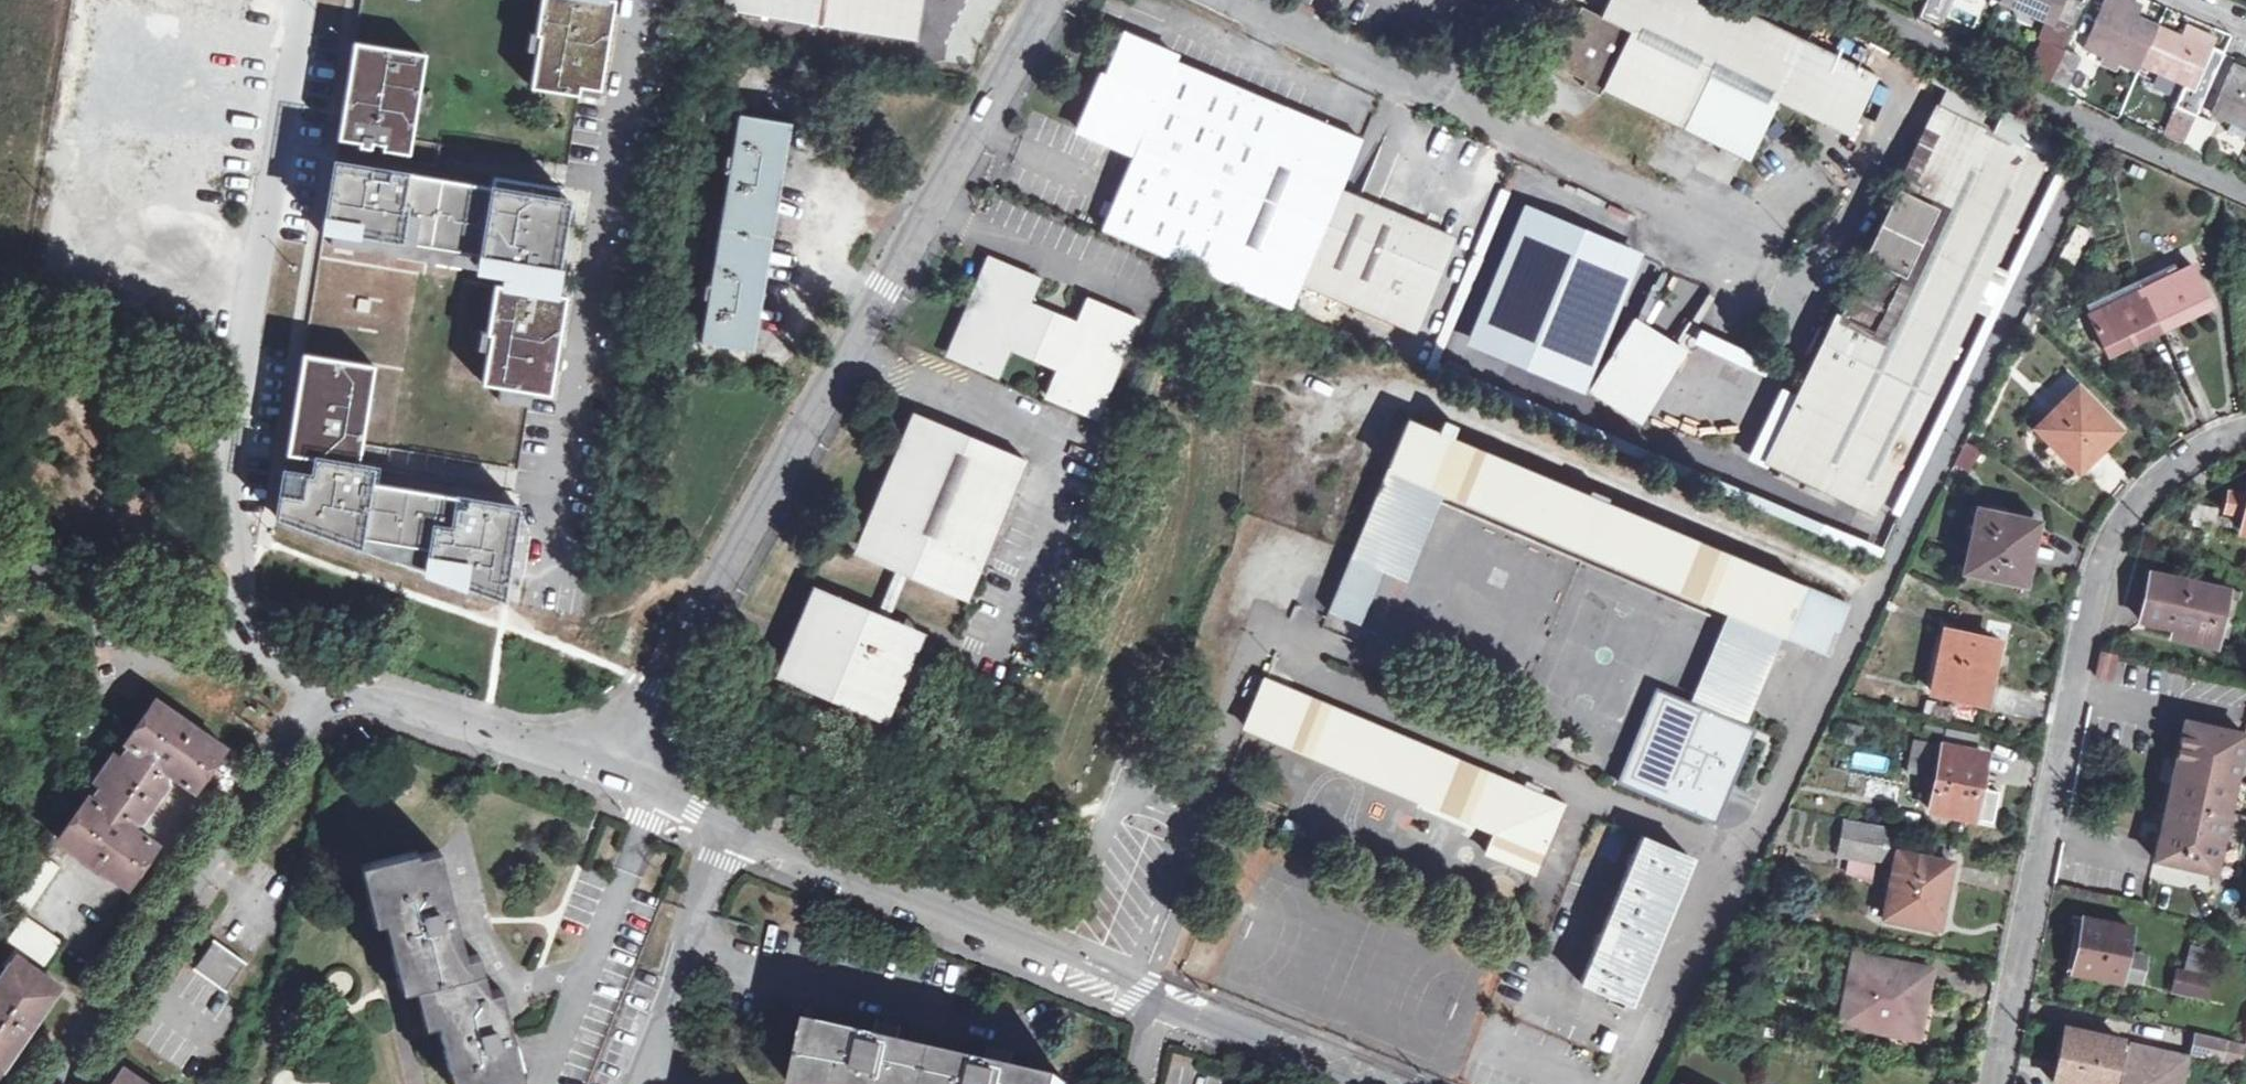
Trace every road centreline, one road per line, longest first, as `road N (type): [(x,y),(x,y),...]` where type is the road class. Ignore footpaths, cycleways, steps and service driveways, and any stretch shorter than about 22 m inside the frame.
road 1 (unclassified): [(604,768),(1056,0)]
road 2 (unclassified): [(1371,1083),(604,768)]
road 3 (residential): [(2245,433),(2159,481),(2135,507),(2098,576),(1993,1083)]
road 4 (unclassified): [(331,0),(224,640)]
road 5 (unclassified): [(54,1083),(333,682)]
road 6 (unclassified): [(1629,1083),(1826,668)]
road 7 (unclassified): [(1439,93),(1766,244)]
road 8 (unclassified): [(333,682),(604,768)]
road 9 (unclassified): [(0,553),(224,640)]
road 10 (unclassified): [(1241,0),(1439,93)]
road 11 (unclassified): [(1439,93),(1528,0)]

